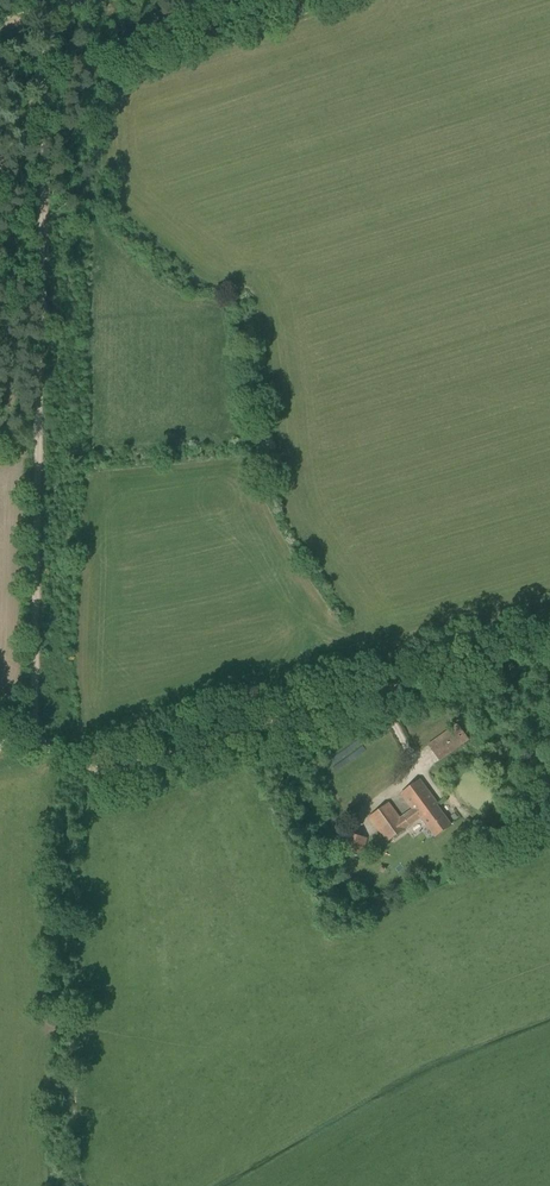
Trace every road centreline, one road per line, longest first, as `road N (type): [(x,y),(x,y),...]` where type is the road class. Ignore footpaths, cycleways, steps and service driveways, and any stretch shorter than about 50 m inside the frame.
road 1 (track): [(48,9),(33,705),(43,750),(80,768),(118,770),(549,654)]

